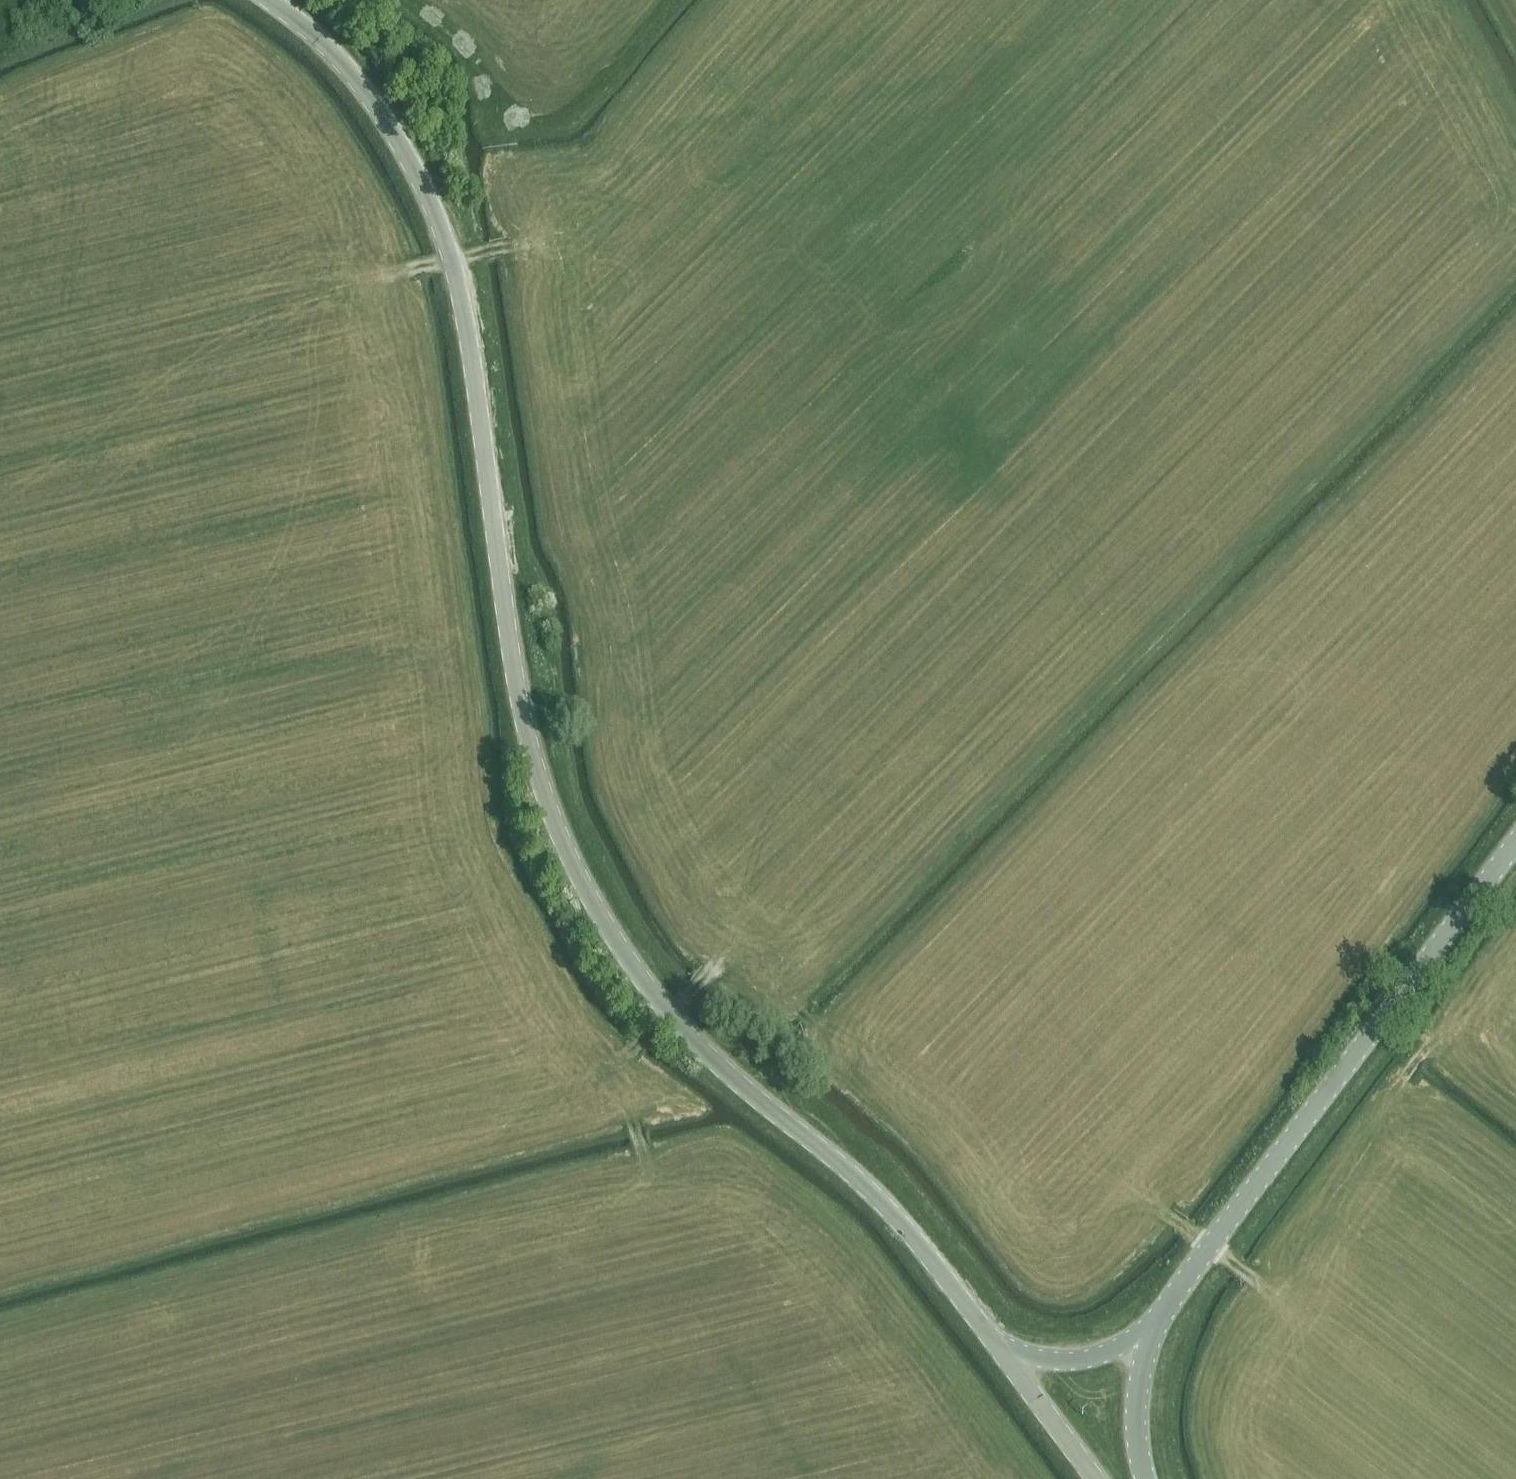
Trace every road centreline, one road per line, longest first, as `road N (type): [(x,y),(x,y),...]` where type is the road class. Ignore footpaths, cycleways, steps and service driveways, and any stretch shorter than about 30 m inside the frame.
road 1 (tertiary): [(1001,1349),(881,1200),(675,1022),(585,888),(545,792),(516,682),(463,306),(442,231),(360,85),(302,23),(267,0)]
road 2 (tertiary): [(1152,1334),(1515,846)]
road 3 (tertiary): [(1097,1478),(1001,1349)]
road 4 (tertiary): [(1152,1334),(1071,1361),(1001,1349)]
road 5 (tertiary): [(1145,1478),(1137,1393),(1152,1334)]

